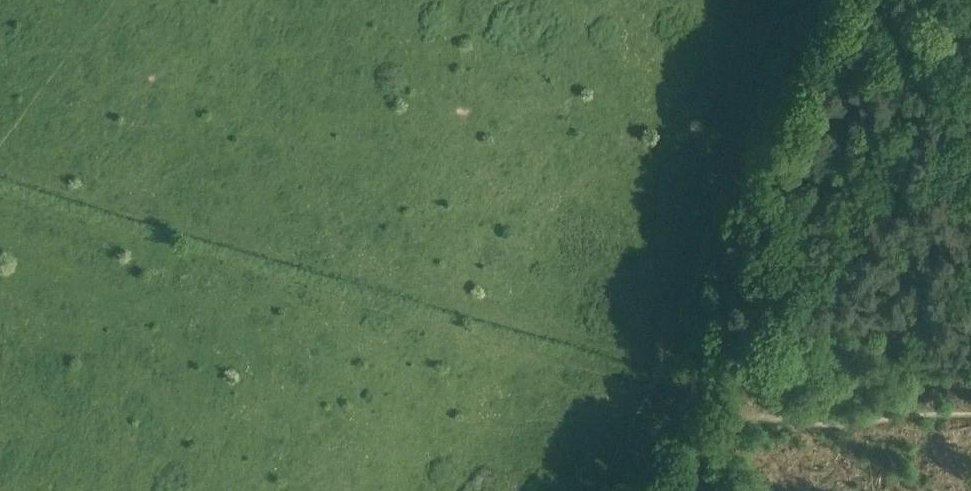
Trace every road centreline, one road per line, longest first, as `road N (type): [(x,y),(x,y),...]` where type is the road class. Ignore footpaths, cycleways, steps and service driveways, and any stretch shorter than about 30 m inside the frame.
road 1 (track): [(970,413),(840,424),(705,386),(677,387)]

